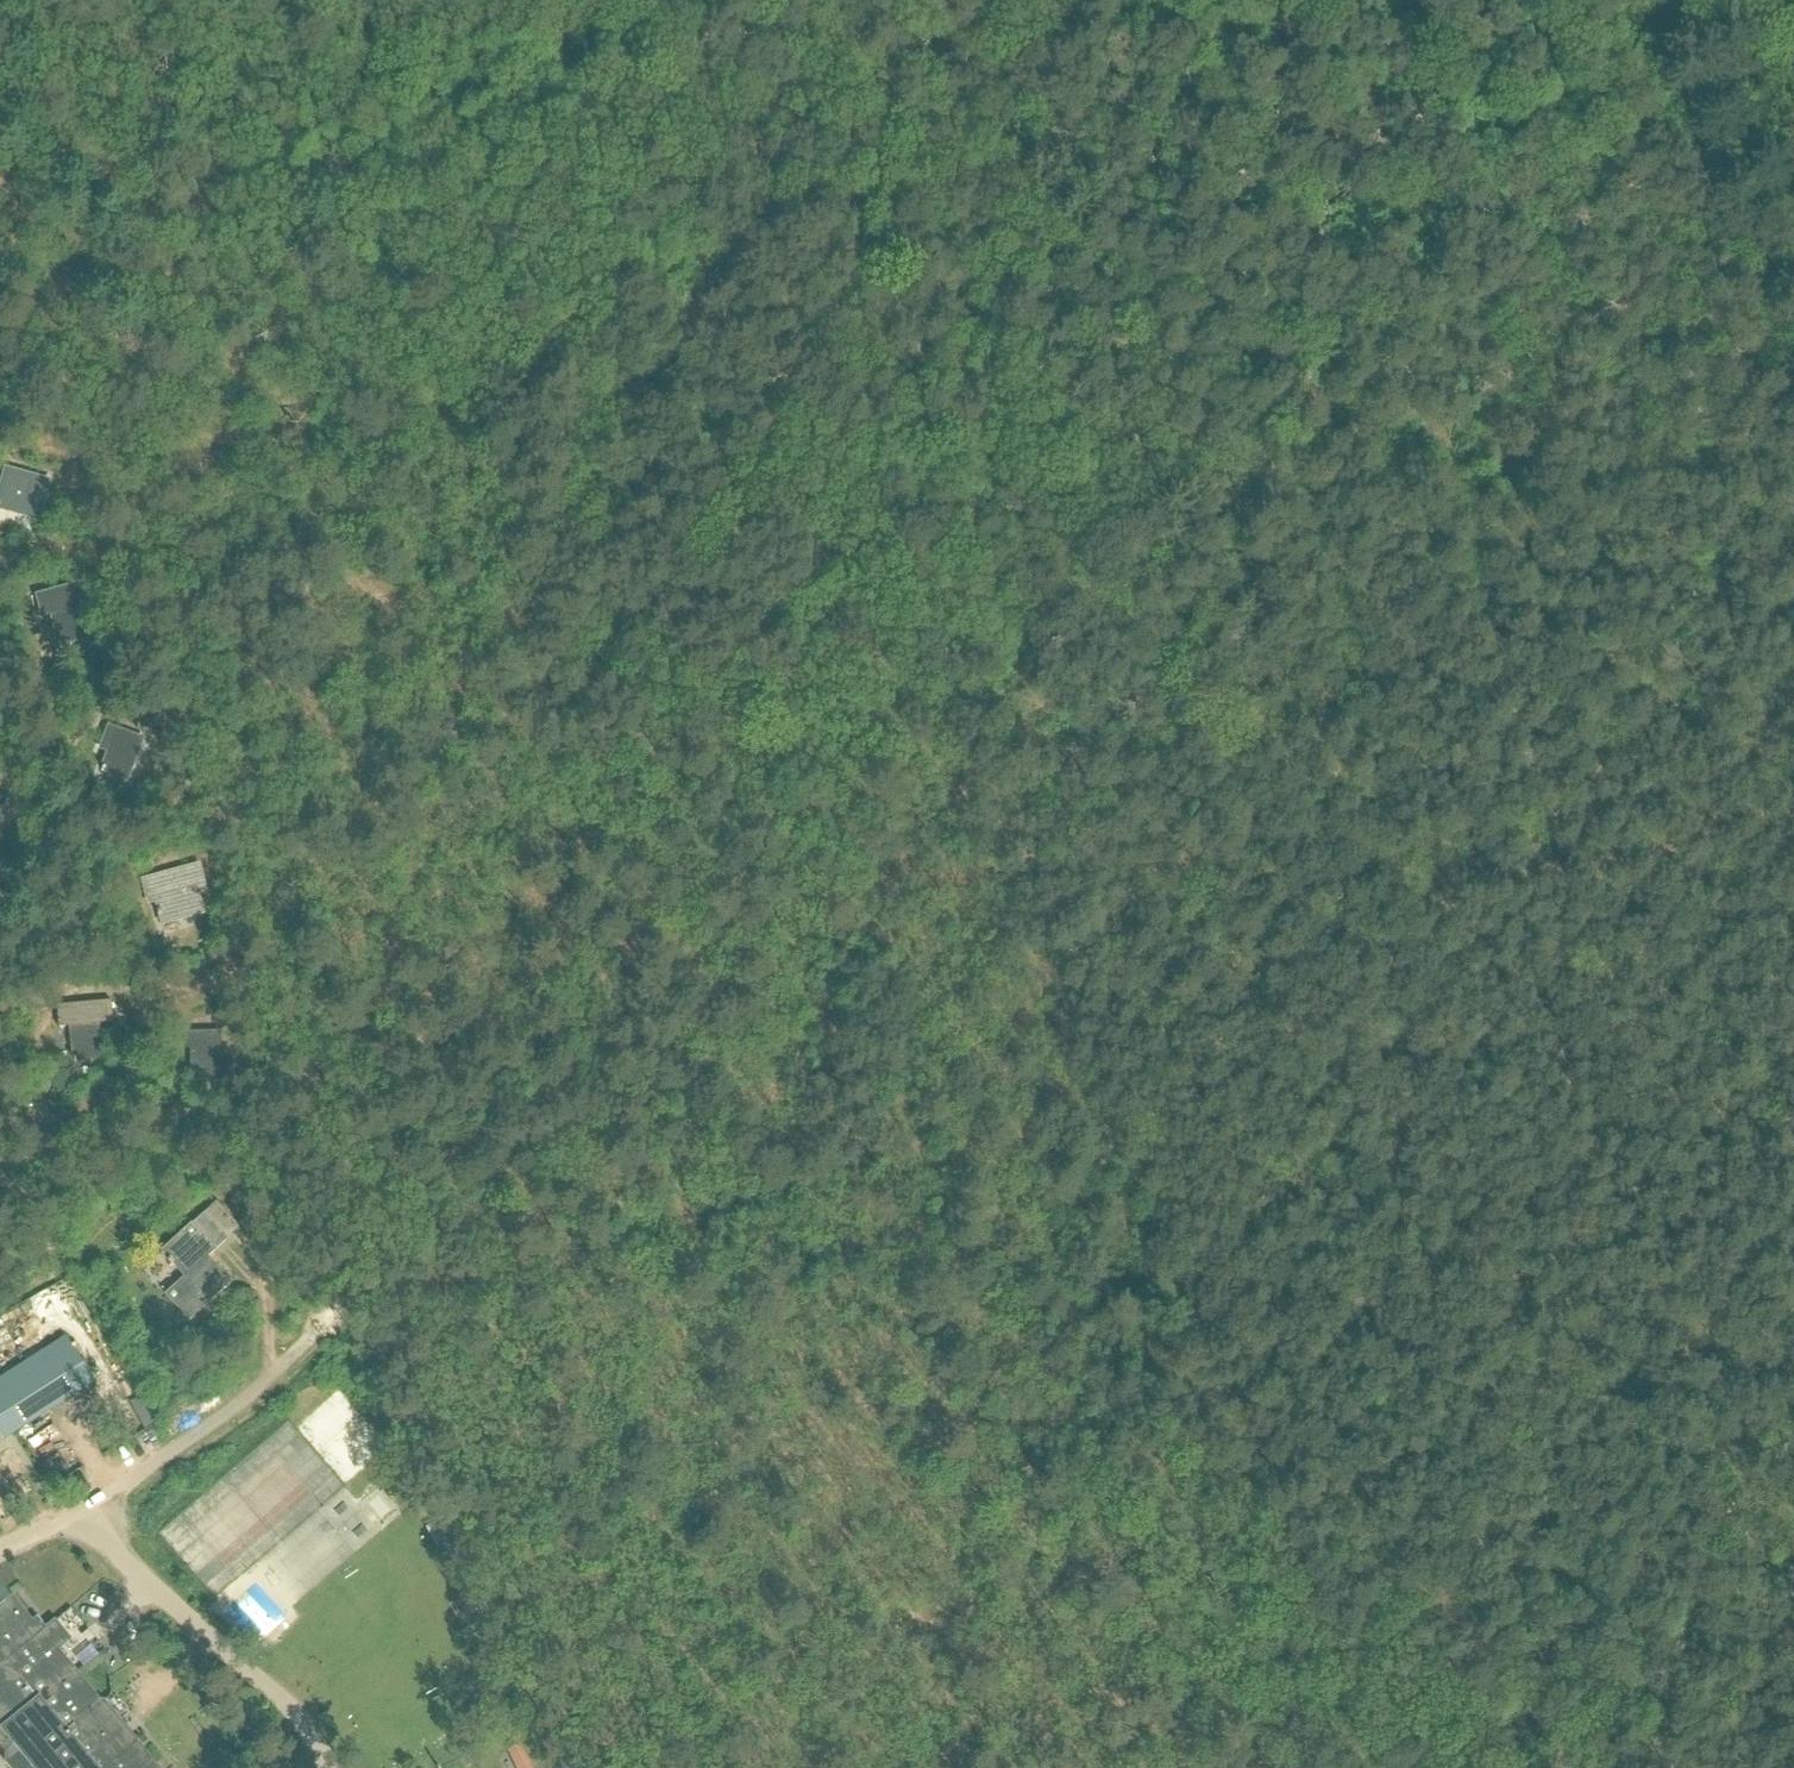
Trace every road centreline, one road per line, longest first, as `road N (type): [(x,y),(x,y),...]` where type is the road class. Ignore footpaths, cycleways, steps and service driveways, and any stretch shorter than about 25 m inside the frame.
road 1 (track): [(71,1513),(239,1407),(349,1300),(444,1282)]

